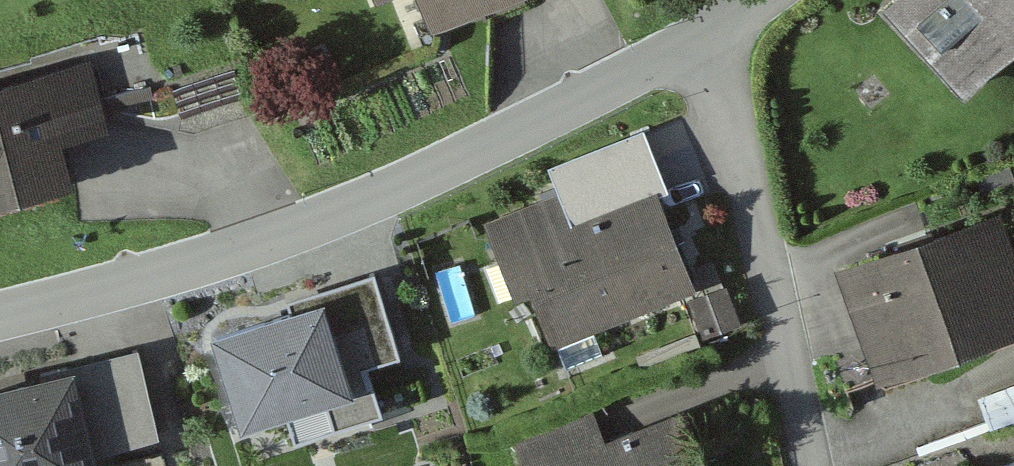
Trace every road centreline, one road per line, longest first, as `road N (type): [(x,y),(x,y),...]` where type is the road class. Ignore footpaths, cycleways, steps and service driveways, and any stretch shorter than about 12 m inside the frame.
road 1 (residential): [(0,321),(312,241),(684,62)]
road 2 (residential): [(684,62),(738,118),(815,465)]

